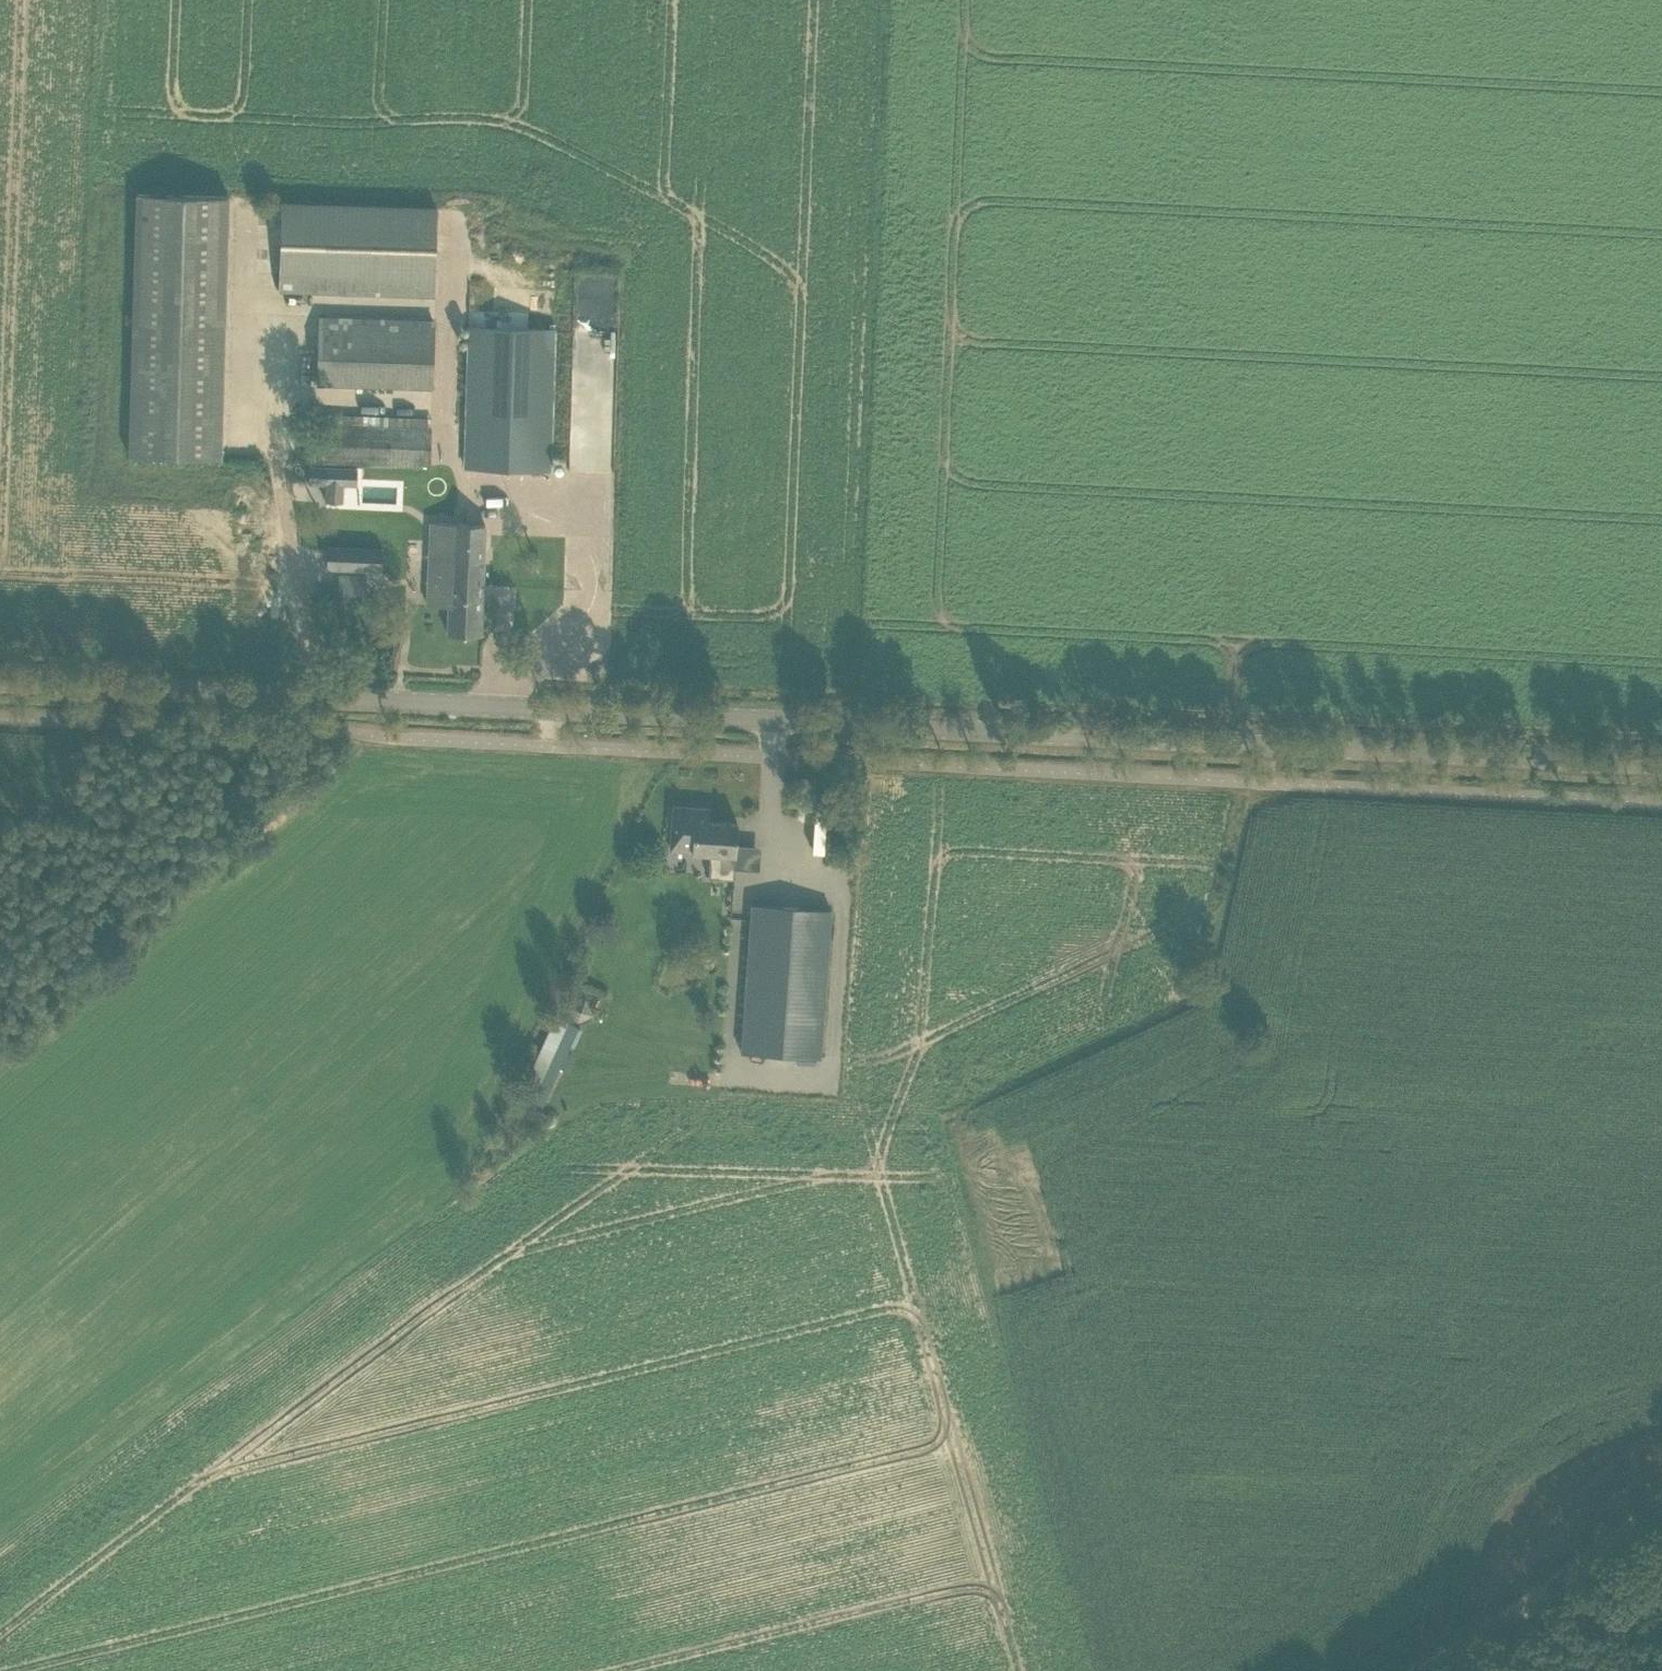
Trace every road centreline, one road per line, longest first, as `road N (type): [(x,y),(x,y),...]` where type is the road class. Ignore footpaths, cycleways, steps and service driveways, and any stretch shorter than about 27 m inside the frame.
road 1 (tertiary): [(907,727),(0,682)]
road 2 (tertiary): [(907,727),(1661,762)]
road 3 (track): [(1419,1670),(1584,1566),(1661,1502)]

